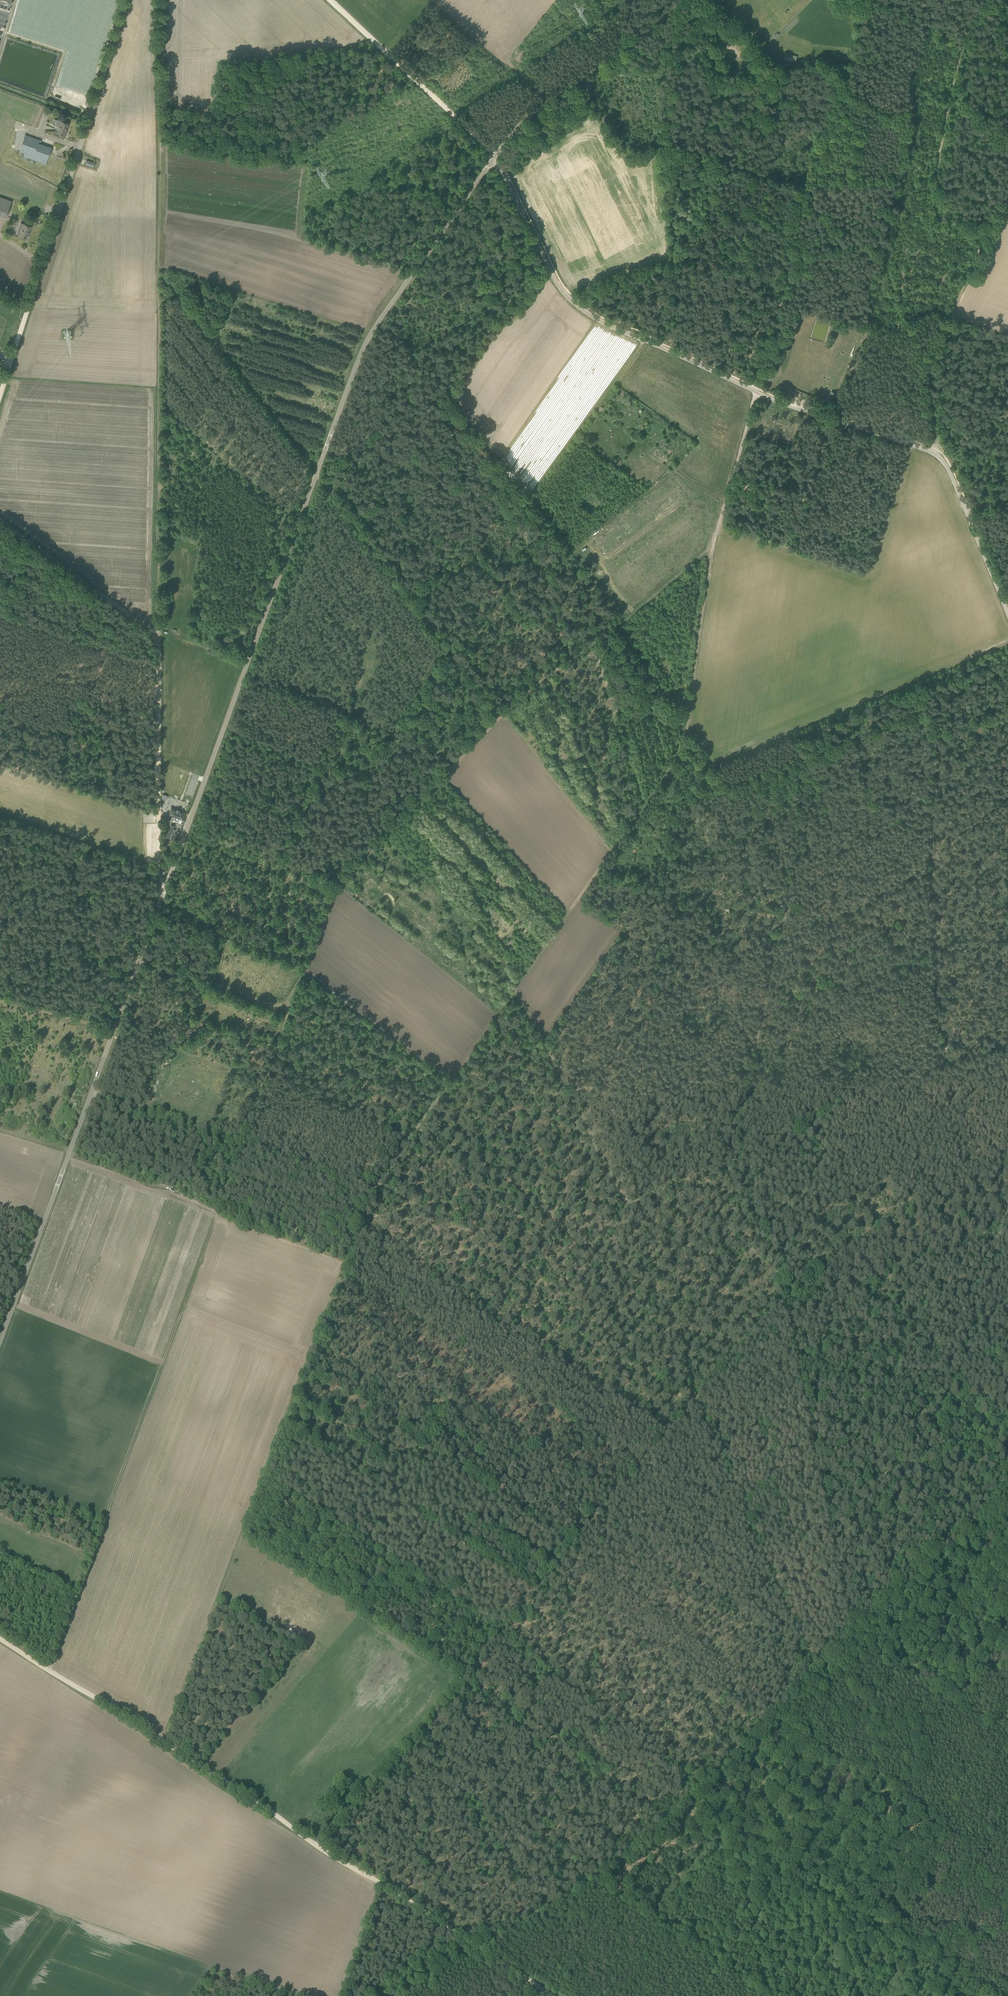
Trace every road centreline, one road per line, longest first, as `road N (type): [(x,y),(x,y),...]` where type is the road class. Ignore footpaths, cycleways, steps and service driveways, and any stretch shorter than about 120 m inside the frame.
road 1 (unclassified): [(0,1342),(316,474),(385,316),(494,156)]
road 2 (unclassified): [(494,156),(561,289),(595,318),(779,402),(941,459),(1007,614)]
road 3 (track): [(610,850),(173,288)]
road 4 (track): [(713,547),(502,713),(359,857),(338,883),(289,1012)]
road 5 (track): [(267,1068),(48,1670)]
road 6 (track): [(990,0),(959,60),(934,190),(943,220),(979,244),(927,363),(937,456)]
road 7 (track): [(1007,1496),(669,1818)]
road 8 (track): [(1007,666),(819,749),(786,817),(668,863)]
road 9 (track): [(481,1947),(165,1739)]
road 10 (unclassified): [(11,357),(127,0)]
road 11 (track): [(165,1739),(297,1396)]
road 12 (track): [(926,702),(938,1057)]
road 13 (track): [(408,1139),(610,850)]
road 14 (track): [(554,1563),(727,1356),(784,1305)]
road 15 (track): [(619,1204),(668,863)]
road 16 (track): [(158,301),(156,641)]
road 17 (track): [(754,386),(809,185),(850,92)]
road 18 (track): [(734,1152),(835,1103),(898,1083),(938,1057),(1007,1040)]
road 19 (track): [(297,1396),(375,1192),(408,1139)]
road 20 (track): [(158,0),(158,266)]
road 21 (track): [(166,886),(157,878),(156,641)]
road 22 (unclassified): [(675,0),(515,128),(494,156)]
road 23 (track): [(732,1162),(753,1053),(736,1020),(710,1010),(648,1009)]
road 24 (track): [(494,156),(330,0)]
road 25 (track): [(682,748),(713,547)]
road 26 (track): [(156,641),(0,522)]
road 27 (track): [(784,1305),(822,1496)]
road 28 (track): [(545,1048),(619,1204)]
road 29 (track): [(69,1153),(139,1181),(141,1190),(217,1209)]
road 30 (track): [(713,547),(756,392)]
road 31 (track): [(289,1012),(138,959)]
road 32 (track): [(822,1496),(852,1646)]
road 33 (track): [(784,1305),(732,1162)]
road 34 (track): [(607,1870),(481,1947)]
road 35 (track): [(464,1672),(554,1563)]
road 36 (track): [(165,1739),(48,1670)]
road 37 (track): [(682,748),(610,850)]
road 38 (track): [(732,1162),(619,1204)]

